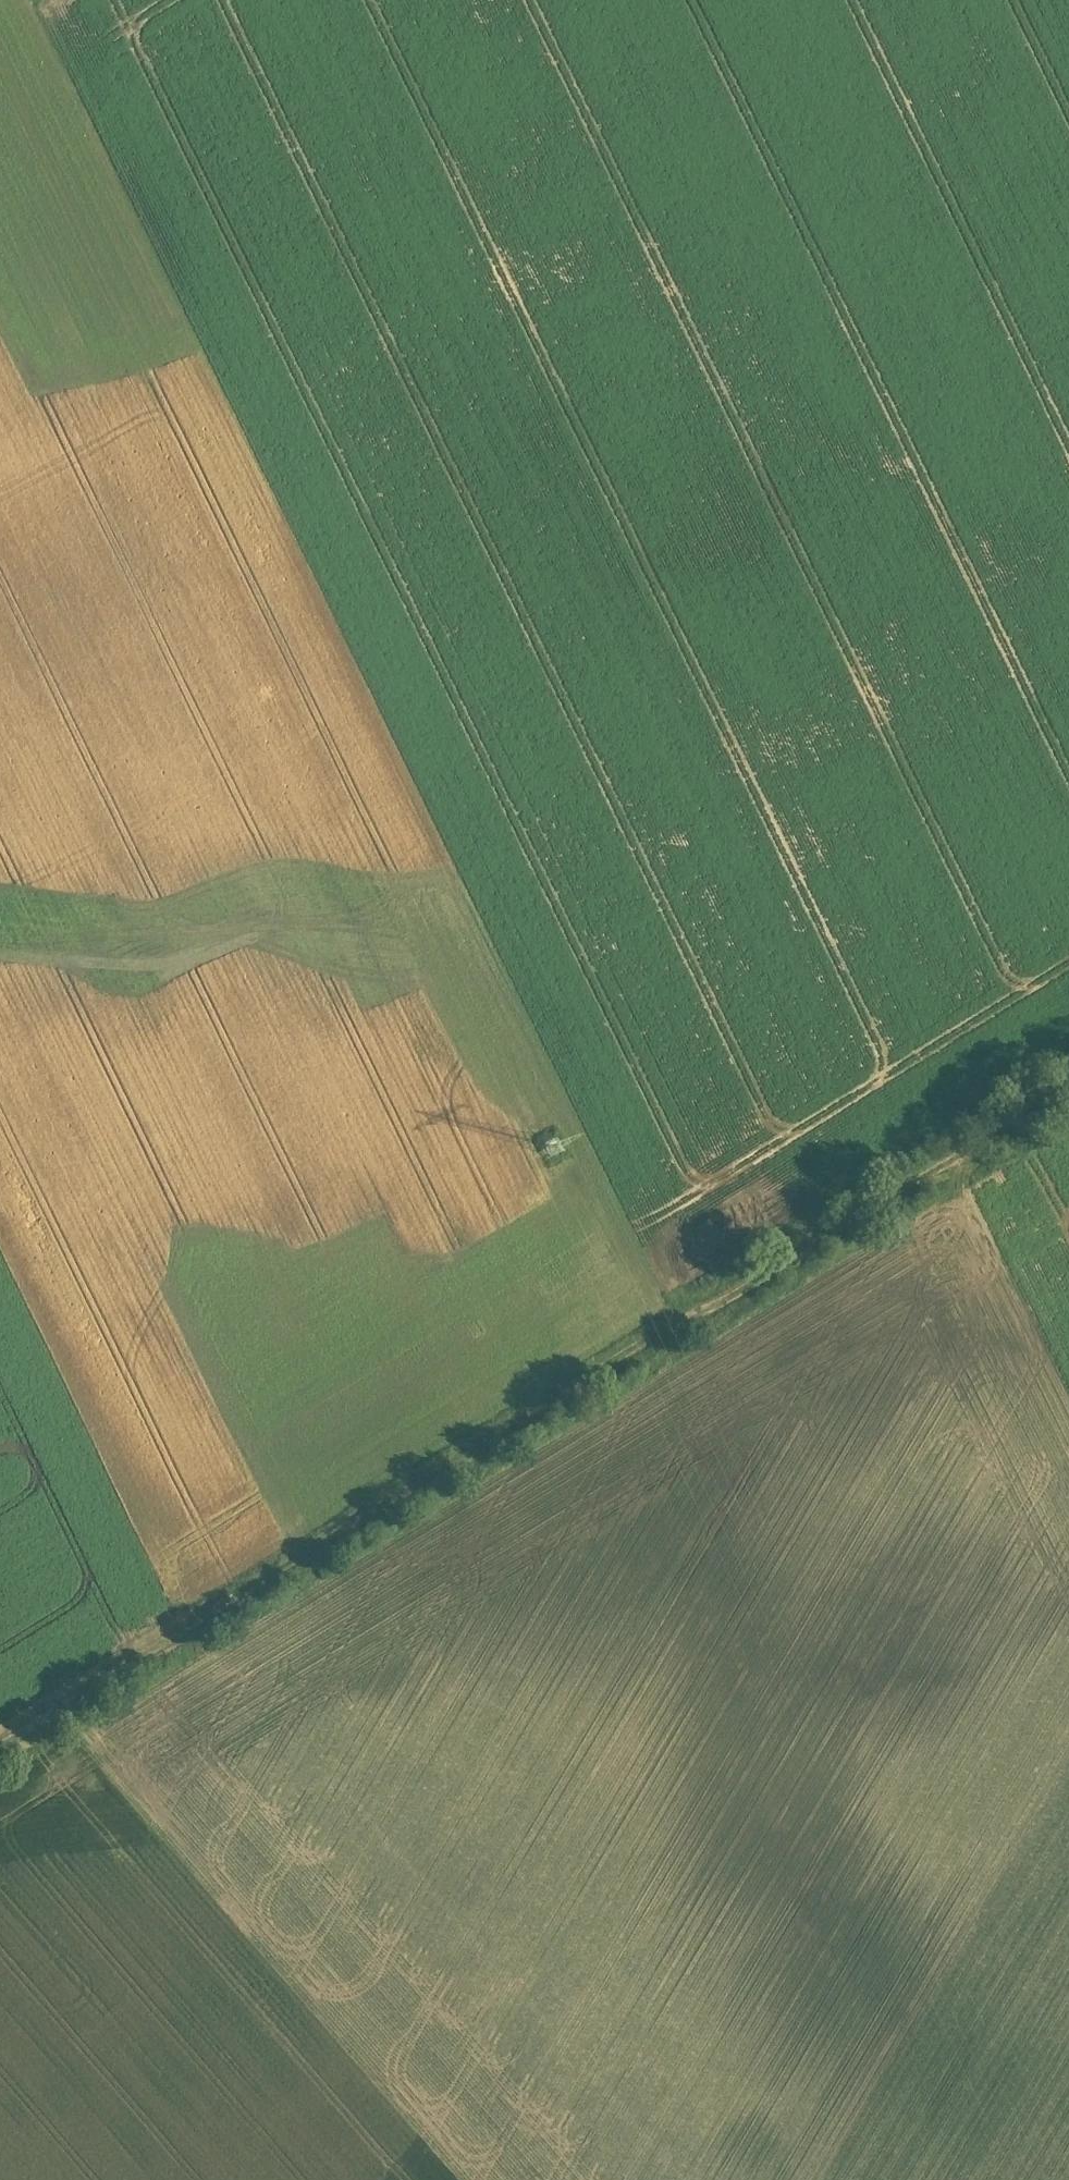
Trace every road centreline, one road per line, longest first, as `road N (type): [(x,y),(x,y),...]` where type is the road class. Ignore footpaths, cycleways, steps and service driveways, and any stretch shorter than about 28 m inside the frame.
road 1 (unclassified): [(670,1319),(1068,1079)]

